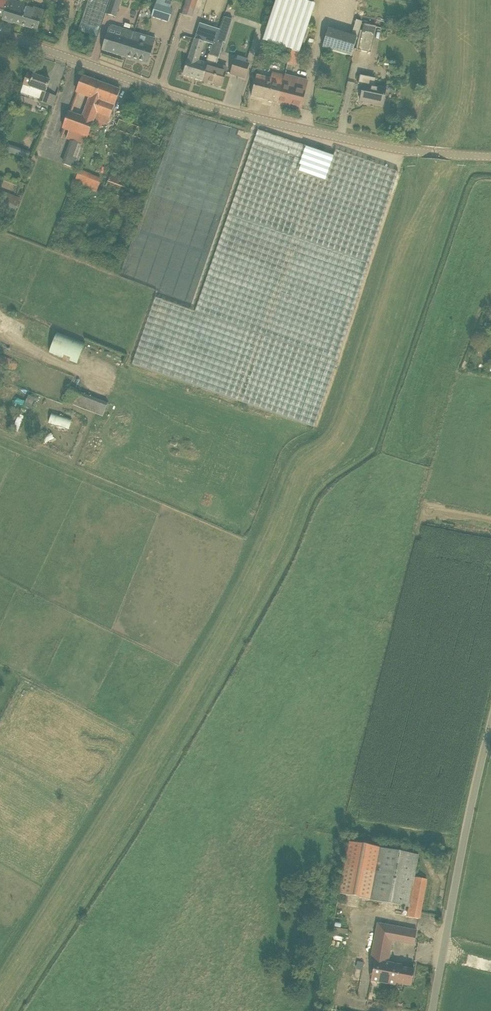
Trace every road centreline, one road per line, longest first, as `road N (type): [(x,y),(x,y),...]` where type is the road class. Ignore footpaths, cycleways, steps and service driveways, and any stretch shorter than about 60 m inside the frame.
road 1 (tertiary): [(0,38),(182,99),(410,151)]
road 2 (unclassified): [(431,1010),(490,725)]

